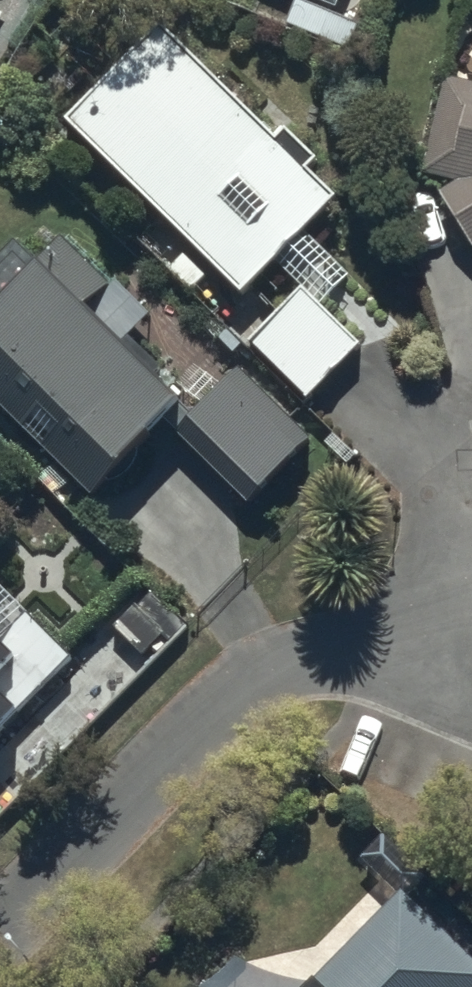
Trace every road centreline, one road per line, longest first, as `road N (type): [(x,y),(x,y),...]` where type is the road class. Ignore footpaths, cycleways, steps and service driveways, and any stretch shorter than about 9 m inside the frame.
road 1 (residential): [(0,921),(254,680),(395,609),(427,563),(440,517)]

